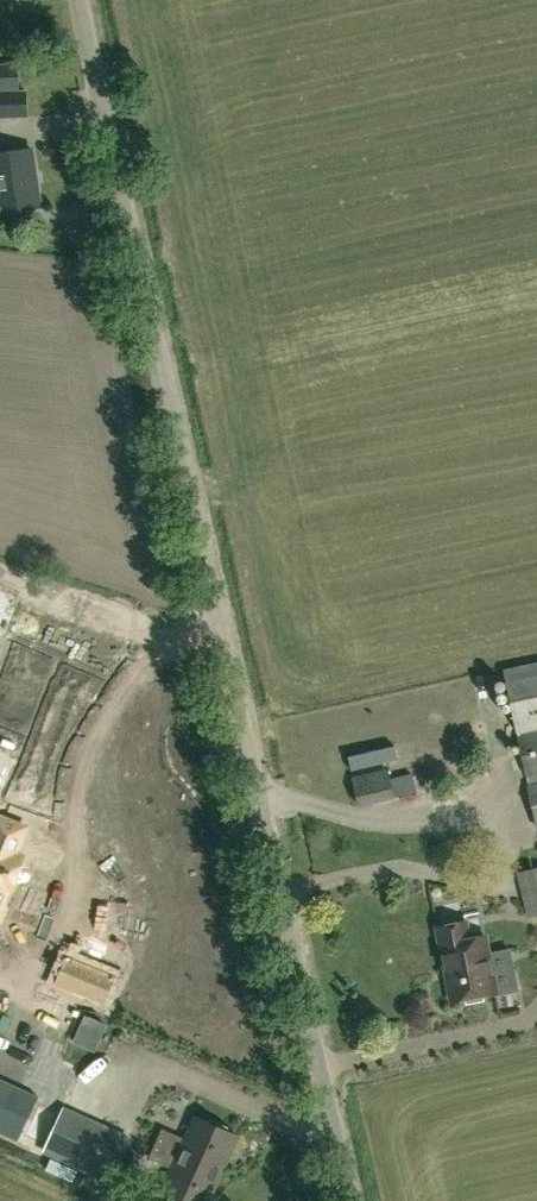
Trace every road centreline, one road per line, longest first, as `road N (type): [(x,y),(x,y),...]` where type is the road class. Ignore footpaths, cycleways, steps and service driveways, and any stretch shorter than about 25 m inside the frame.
road 1 (unclassified): [(347,1200),(80,0)]

